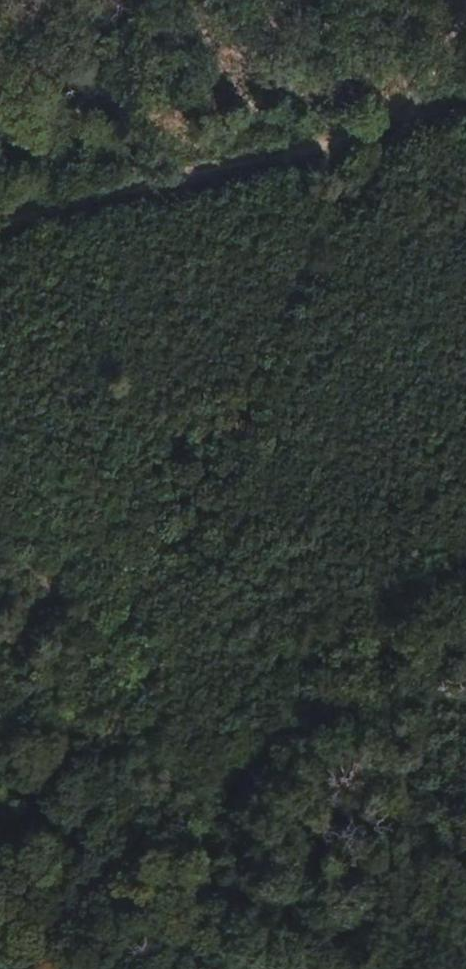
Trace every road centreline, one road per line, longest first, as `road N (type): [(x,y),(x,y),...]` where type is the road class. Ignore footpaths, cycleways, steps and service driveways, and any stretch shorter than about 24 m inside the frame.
road 1 (track): [(0,861),(266,382),(320,246),(367,199),(465,5)]
road 2 (track): [(0,961),(465,568)]
road 3 (track): [(465,107),(259,166),(0,222)]

